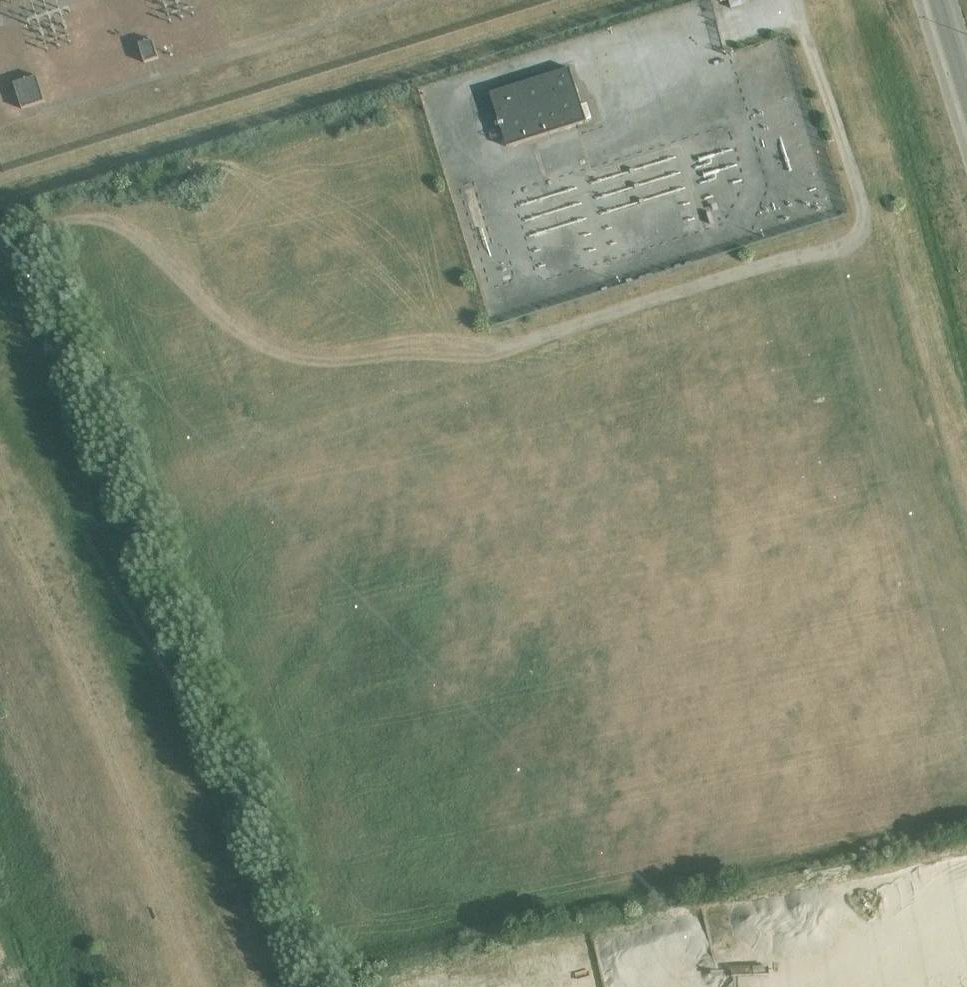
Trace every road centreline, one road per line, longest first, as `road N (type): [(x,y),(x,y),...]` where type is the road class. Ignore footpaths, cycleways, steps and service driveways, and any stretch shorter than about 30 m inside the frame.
road 1 (track): [(795,0),(863,206),(864,224),(843,247),(525,343),(407,342),(326,352),(296,348),(244,319),(132,214),(101,209),(65,220),(0,273)]

